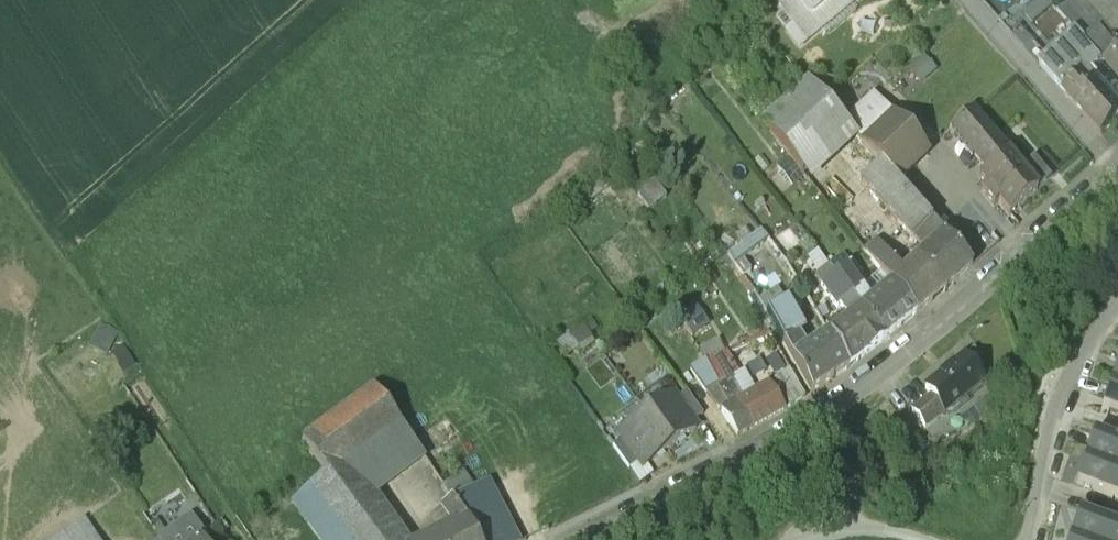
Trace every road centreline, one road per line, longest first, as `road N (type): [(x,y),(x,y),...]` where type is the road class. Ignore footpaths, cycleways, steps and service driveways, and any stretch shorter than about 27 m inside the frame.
road 1 (residential): [(1110,160),(1015,258),(811,407),(574,539)]
road 2 (residential): [(1117,304),(1055,396),(1030,539)]
road 3 (residential): [(973,0),(1110,160)]

